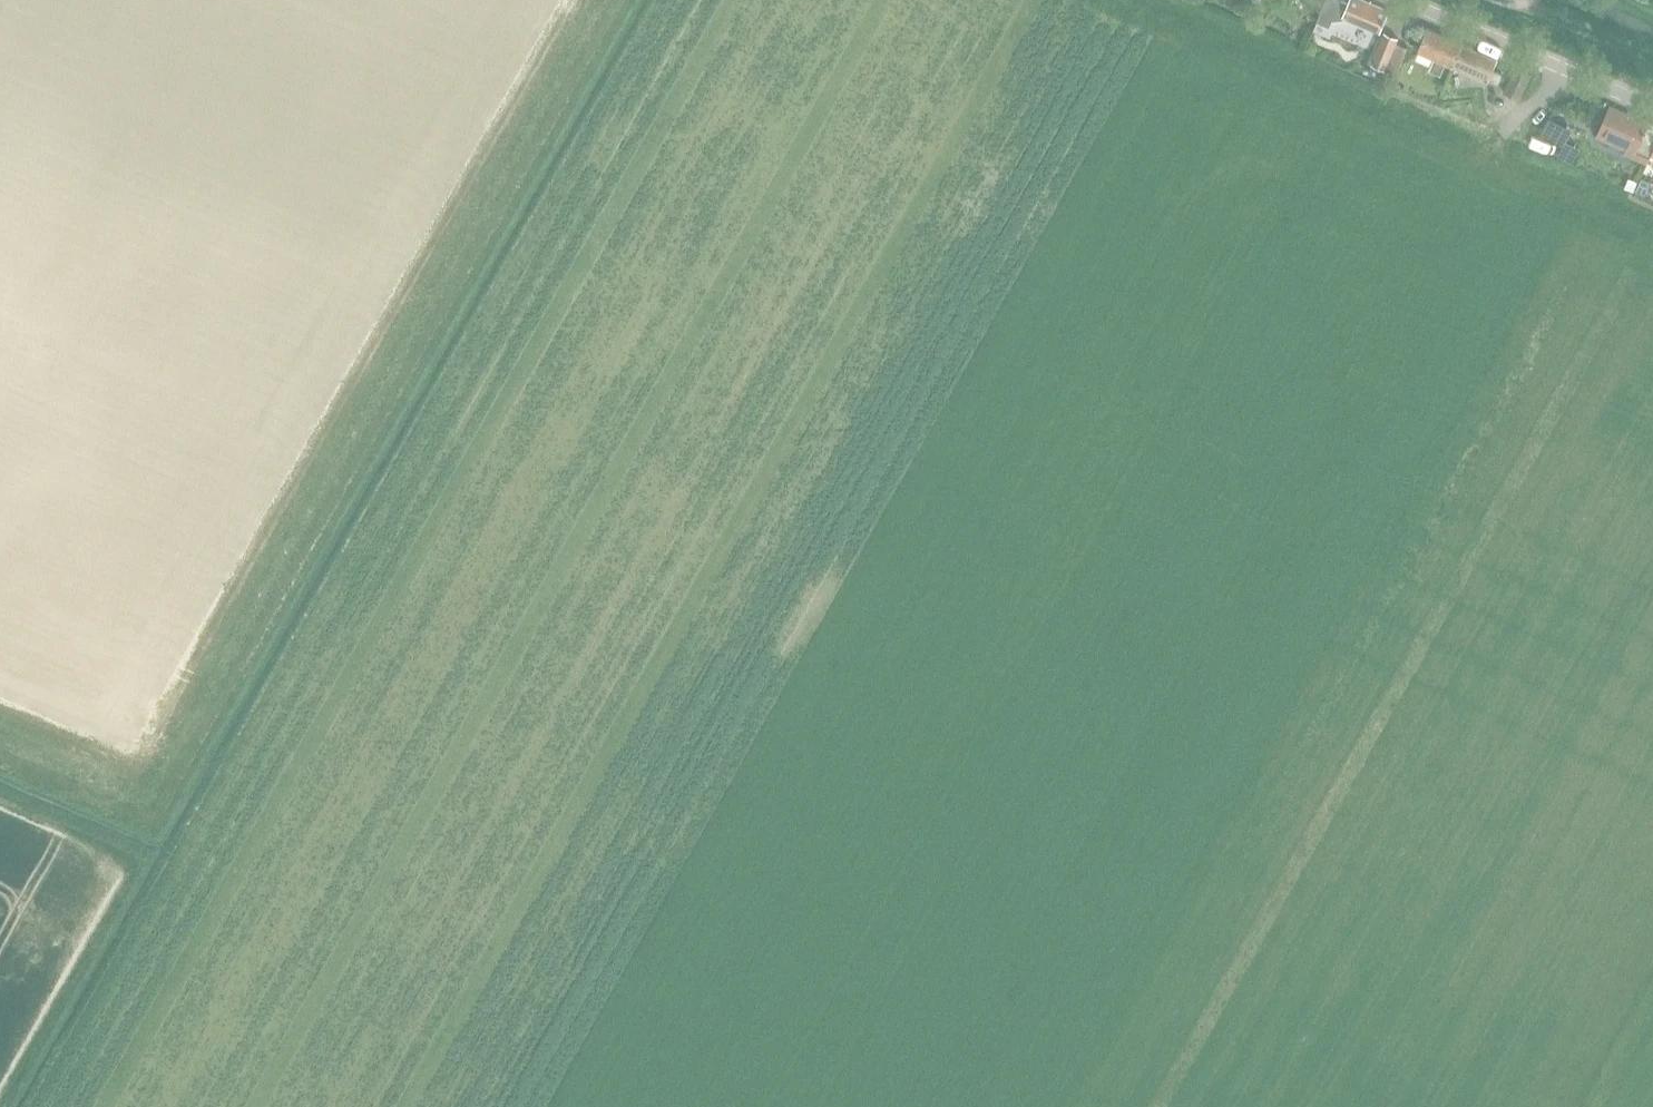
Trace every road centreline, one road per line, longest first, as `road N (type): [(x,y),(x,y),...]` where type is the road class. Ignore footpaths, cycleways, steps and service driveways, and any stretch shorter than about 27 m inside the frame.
road 1 (residential): [(1652,106),(1404,0)]

